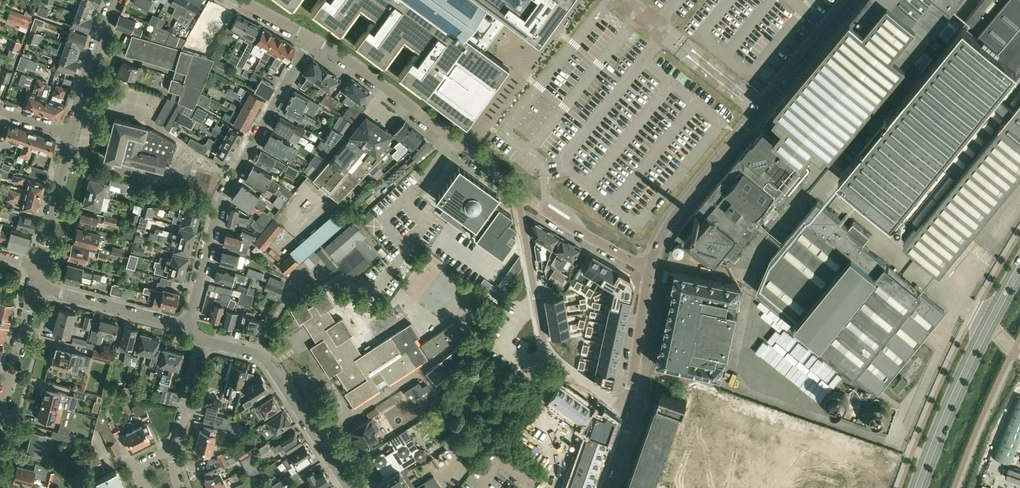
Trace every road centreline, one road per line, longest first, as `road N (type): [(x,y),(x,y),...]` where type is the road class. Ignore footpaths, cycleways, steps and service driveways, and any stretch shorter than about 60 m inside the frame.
road 1 (unclassified): [(851,0),(668,228),(651,266)]
road 2 (residential): [(188,328),(222,204),(312,37)]
road 3 (unclassified): [(519,190),(546,346),(628,413)]
road 4 (unclassified): [(519,190),(312,37)]
road 5 (secondary): [(922,487),(964,376),(1019,270)]
road 6 (residential): [(349,487),(265,359),(201,341)]
road 7 (residential): [(188,328),(33,285)]
road 8 (unclassified): [(651,266),(519,190)]
road 9 (unclassified): [(628,413),(651,266)]
road 10 (residential): [(71,133),(113,0)]
road 11 (residential): [(38,265),(71,133)]
road 12 (residential): [(0,413),(33,285)]

